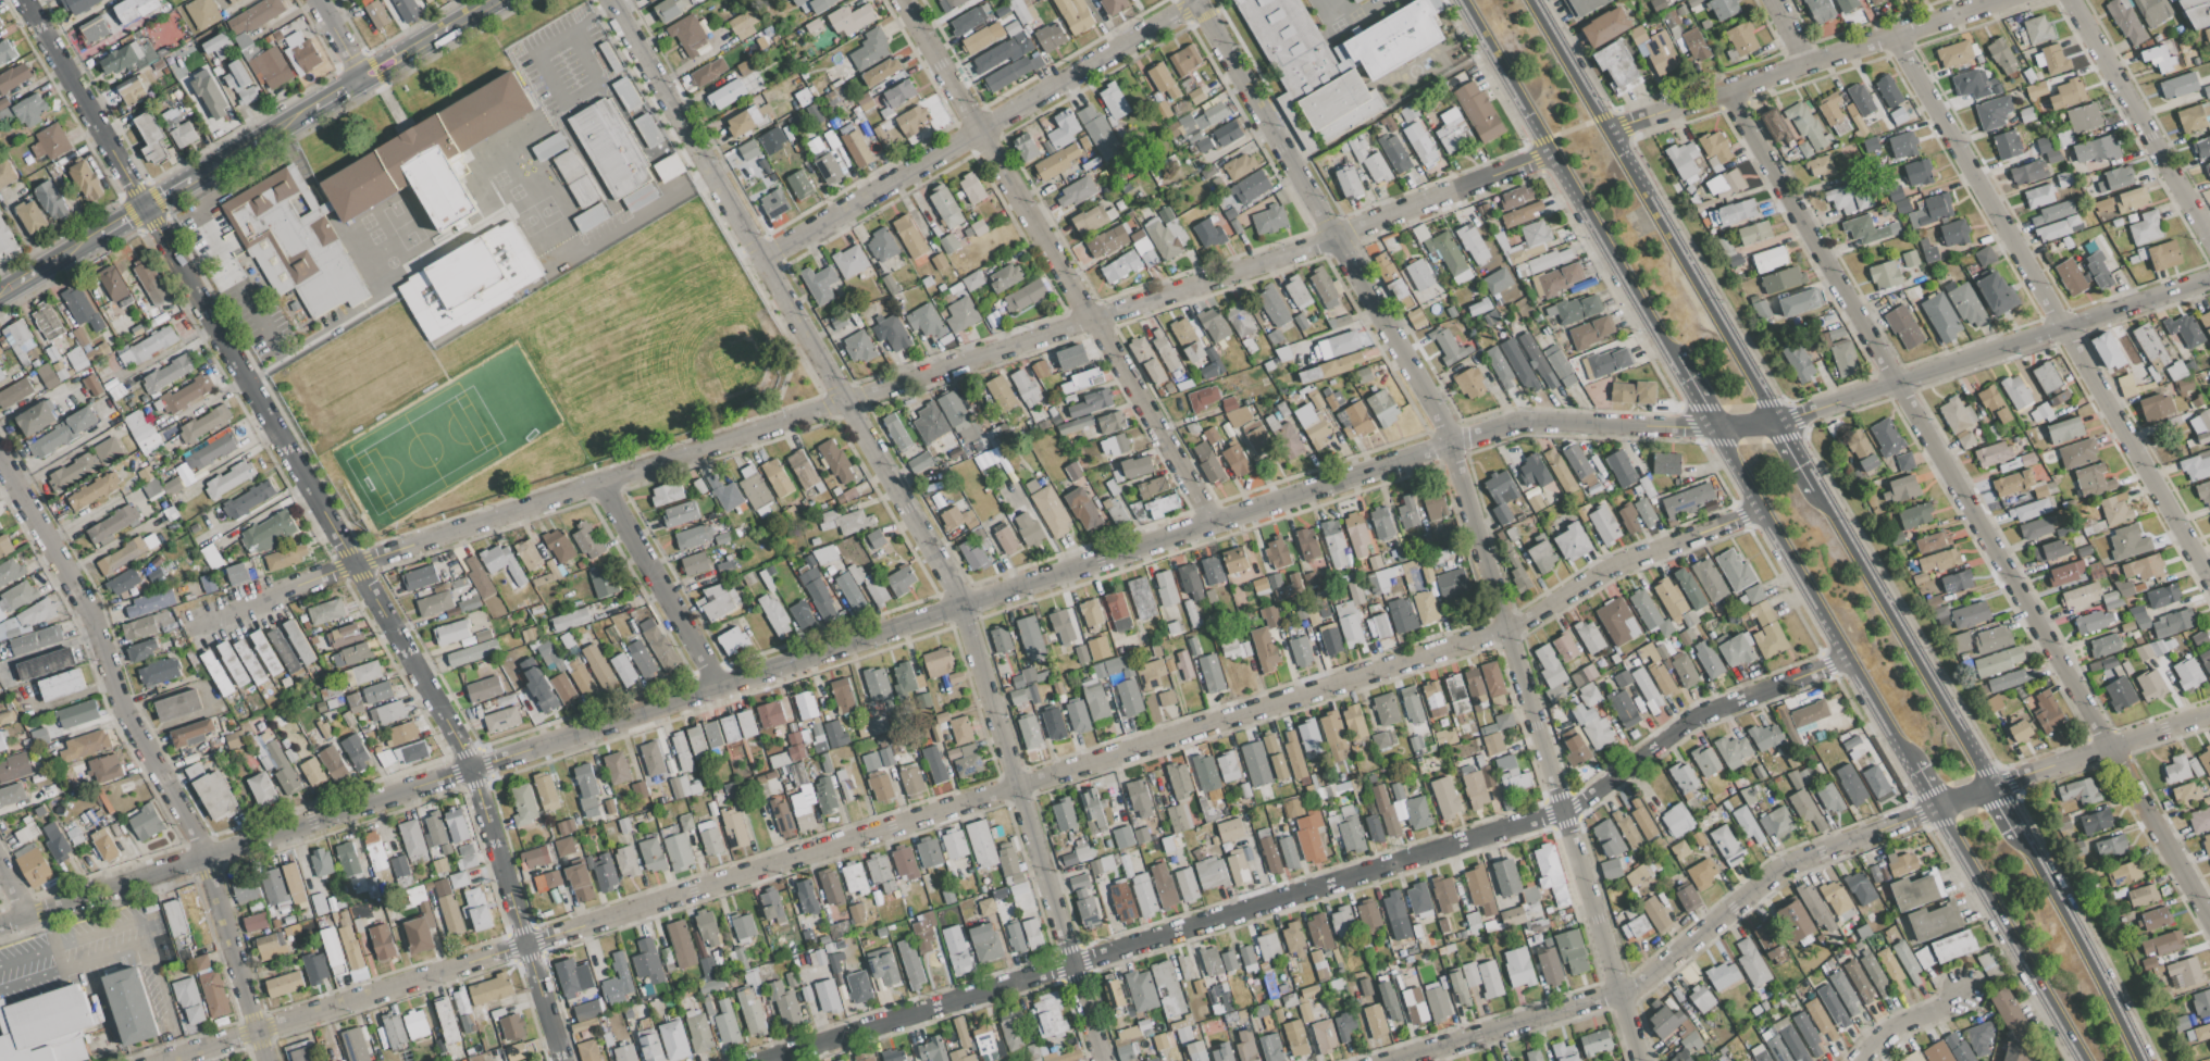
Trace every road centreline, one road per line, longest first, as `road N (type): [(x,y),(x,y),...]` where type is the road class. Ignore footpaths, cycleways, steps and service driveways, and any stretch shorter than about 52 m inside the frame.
road 1 (residential): [(0,925),(1462,437),(1520,423),(1651,426)]
road 2 (residential): [(165,1060),(1494,631),(1610,569),(1705,530)]
road 3 (residential): [(26,0),(474,767),(565,1060)]
road 4 (residential): [(1197,0),(1453,440),(1623,991)]
road 5 (residential): [(770,1060),(1564,809),(1705,713),(1778,685)]
road 6 (residential): [(611,0),(963,602),(1075,964)]
road 7 (residential): [(1730,89),(2209,915)]
road 8 (residential): [(847,399),(1338,237),(1551,151)]
road 9 (residential): [(201,616),(847,399)]
road 10 (residential): [(0,457),(91,612),(123,703),(203,856),(268,1060)]
road 11 (residential): [(1895,35),(2209,577)]
road 12 (residential): [(904,0),(1213,522)]
road 13 (primary): [(496,0),(0,294)]
road 14 (residential): [(763,257),(1199,2)]
road 15 (secondary): [(1775,422),(1528,0)]
road 16 (secondary): [(1462,0),(1672,358)]
road 17 (secondary): [(1713,427),(1909,760)]
road 18 (residential): [(1654,114),(2000,0)]
road 19 (secondary): [(1989,786),(1814,487)]
road 20 (residential): [(1623,991),(1781,869),(1880,829)]
road 21 (secondary): [(1936,808),(2084,1060)]
road 22 (residential): [(2075,0),(2209,239)]
road 23 (secondary): [(2139,1060),(2016,833)]
road 24 (residential): [(1825,407),(2062,327)]
road 25 (residential): [(1399,1060),(1623,991)]
road 26 (residential): [(601,484),(720,685)]
road 27 (residential): [(2049,766),(2209,713)]
road 28 (residential): [(2062,327),(2209,278)]
road 29 (residential): [(1864,1060),(1886,1034),(1953,1006),(1962,986)]
road 30 (residential): [(1651,426),(1775,422)]
road 31 (residential): [(1936,808),(2049,766)]

